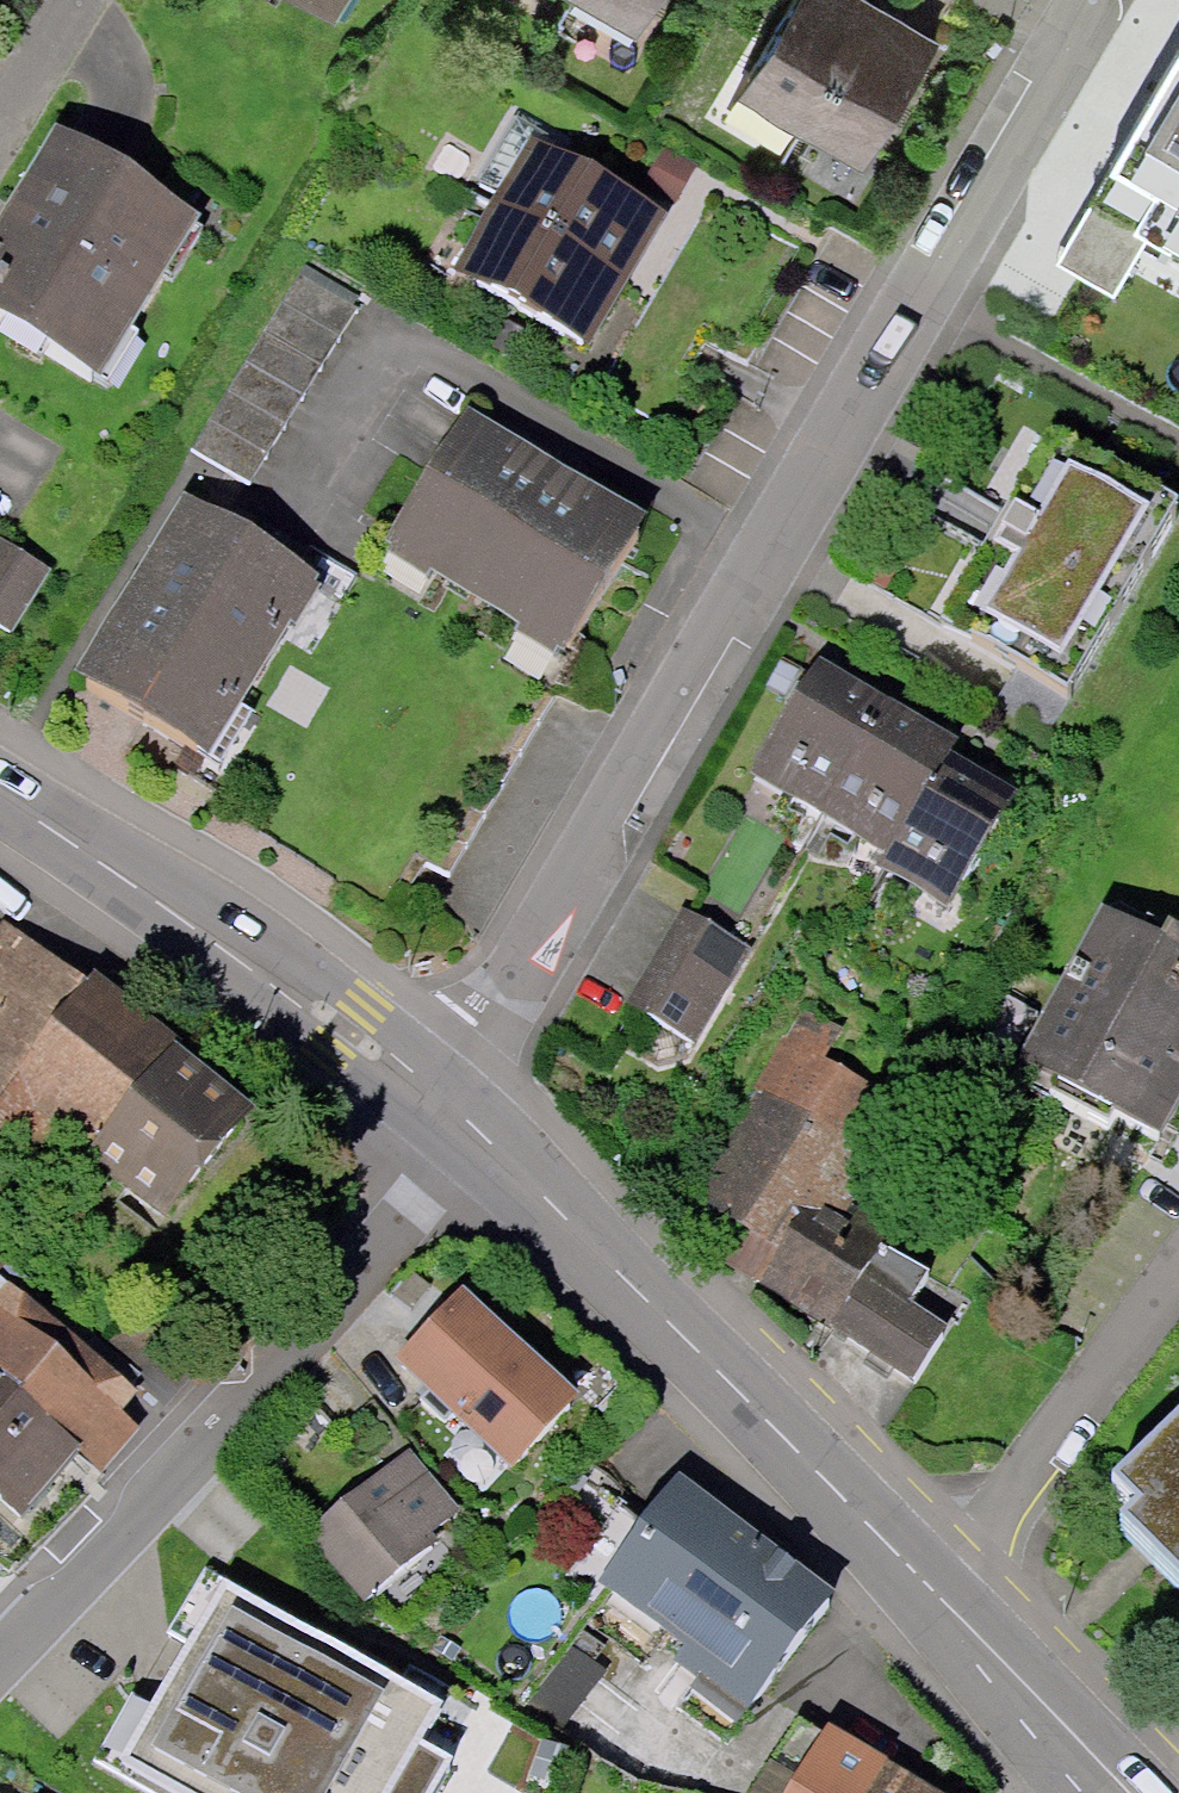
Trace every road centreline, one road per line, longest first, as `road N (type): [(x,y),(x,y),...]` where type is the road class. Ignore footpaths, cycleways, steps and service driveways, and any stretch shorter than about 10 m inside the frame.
road 1 (residential): [(1124,0),(942,320),(886,371),(526,981),(428,1108)]
road 2 (residential): [(0,1668),(484,1151)]
road 3 (tertiary): [(484,1151),(933,1592)]
road 4 (tertiary): [(0,798),(428,1108)]
road 5 (residential): [(1178,1281),(933,1592)]
road 6 (tertiary): [(933,1592),(1090,1757)]

